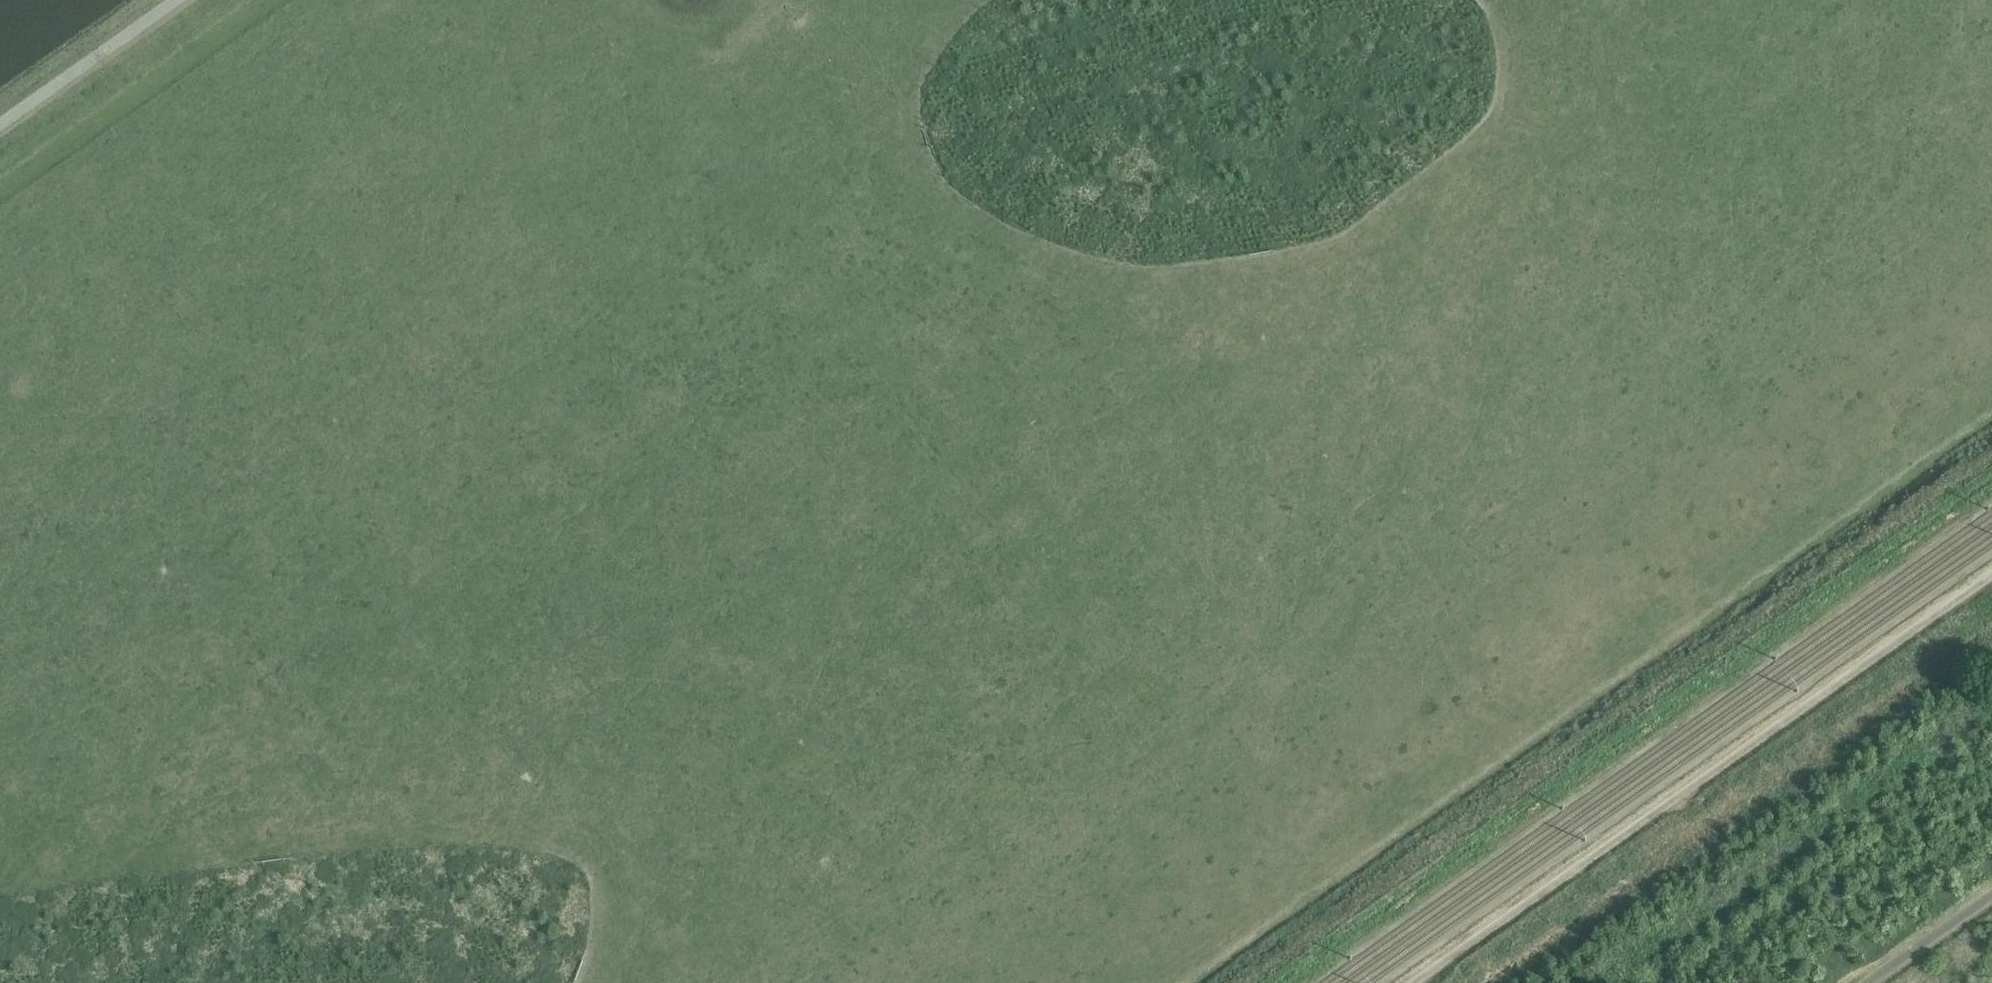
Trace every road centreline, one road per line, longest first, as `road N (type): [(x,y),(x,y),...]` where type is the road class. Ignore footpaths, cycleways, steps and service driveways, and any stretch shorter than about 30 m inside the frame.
road 1 (track): [(1415,982),(1991,577)]
road 2 (track): [(0,125),(177,0)]

